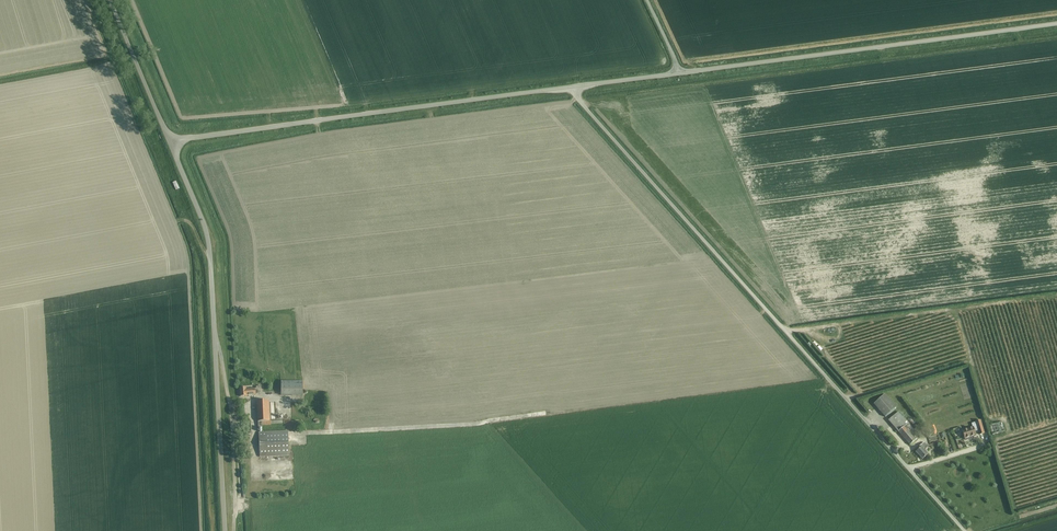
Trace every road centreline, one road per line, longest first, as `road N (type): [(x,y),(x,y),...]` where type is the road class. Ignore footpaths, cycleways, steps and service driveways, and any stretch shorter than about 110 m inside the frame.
road 1 (unclassified): [(965,530),(574,87)]
road 2 (unclassified): [(171,142),(574,87)]
road 3 (unclassified): [(681,73),(1056,24)]
road 4 (unclassified): [(171,142),(208,236),(214,338)]
road 5 (residential): [(234,530),(232,413),(214,338)]
road 6 (unclassified): [(214,338),(225,530)]
road 7 (unclassified): [(113,0),(171,142)]

